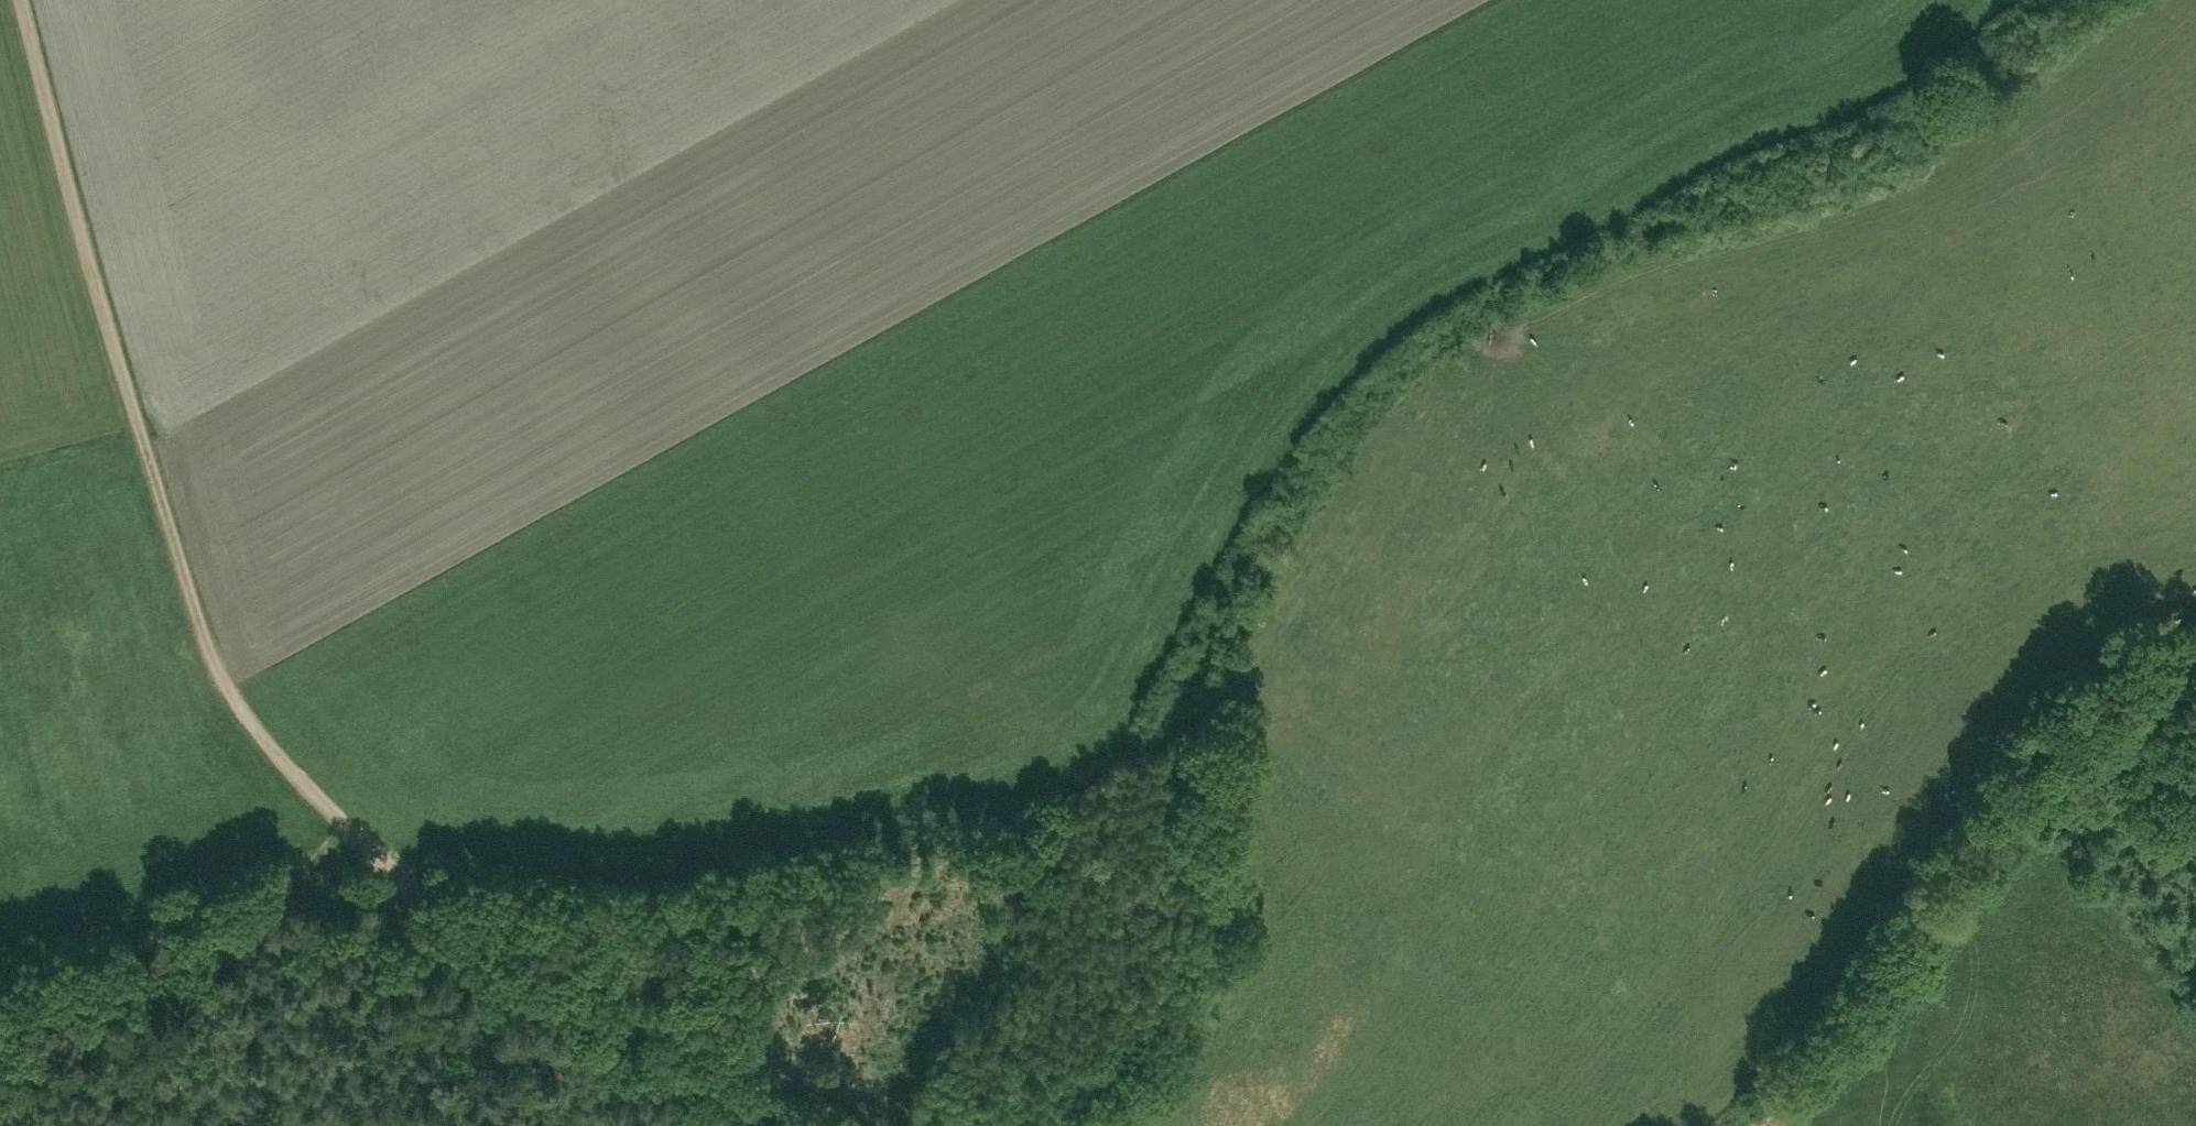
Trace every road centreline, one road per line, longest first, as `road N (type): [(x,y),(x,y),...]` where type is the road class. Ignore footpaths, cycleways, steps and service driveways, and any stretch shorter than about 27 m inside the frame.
road 1 (track): [(1751,1125),(1881,987),(2120,684),(2195,652)]

